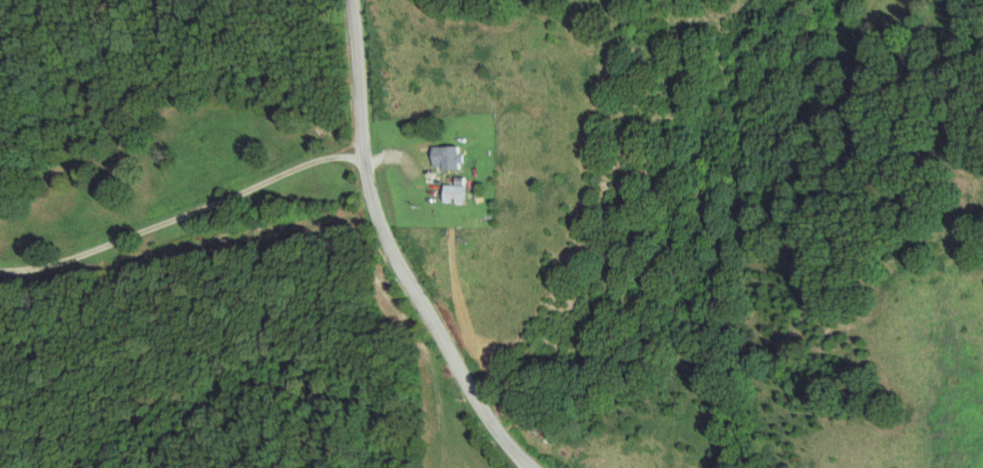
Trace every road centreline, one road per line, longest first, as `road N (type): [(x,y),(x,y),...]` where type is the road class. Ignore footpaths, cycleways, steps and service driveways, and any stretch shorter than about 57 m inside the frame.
road 1 (residential): [(524,467),(489,426),(380,234),(365,162),(352,0)]
road 2 (residential): [(431,186),(399,160),(329,162),(202,221),(70,269),(0,275)]

